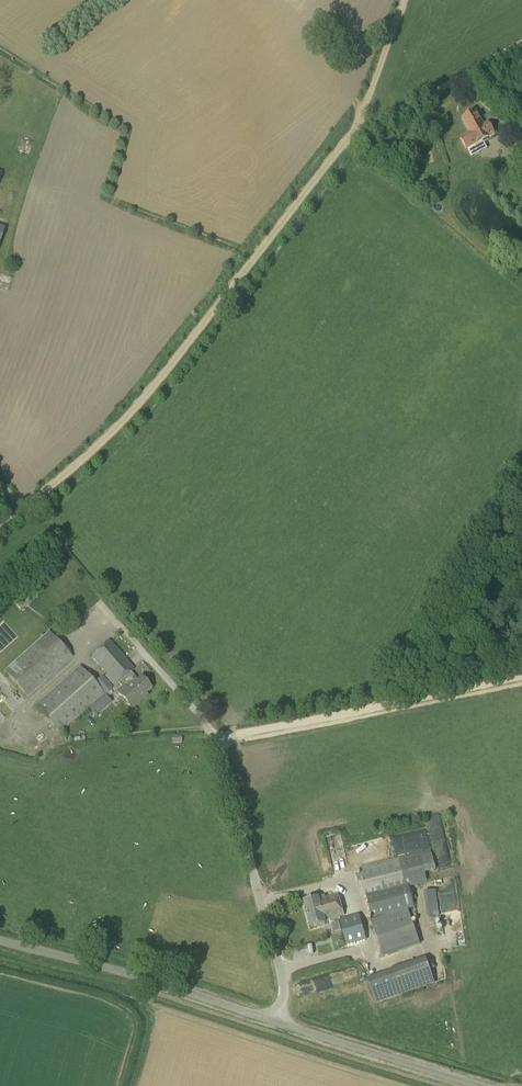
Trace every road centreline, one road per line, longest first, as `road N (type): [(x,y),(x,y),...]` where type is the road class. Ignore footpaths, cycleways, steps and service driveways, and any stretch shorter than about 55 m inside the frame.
road 1 (unclassified): [(0,534),(160,385),(354,140),(405,0)]
road 2 (unclassified): [(277,1019),(284,984),(218,739),(89,592)]
road 3 (track): [(521,678),(218,739)]
road 4 (unclassified): [(277,1019),(0,941)]
road 5 (unclassified): [(488,1085),(277,1019)]
road 6 (track): [(521,45),(354,140)]

